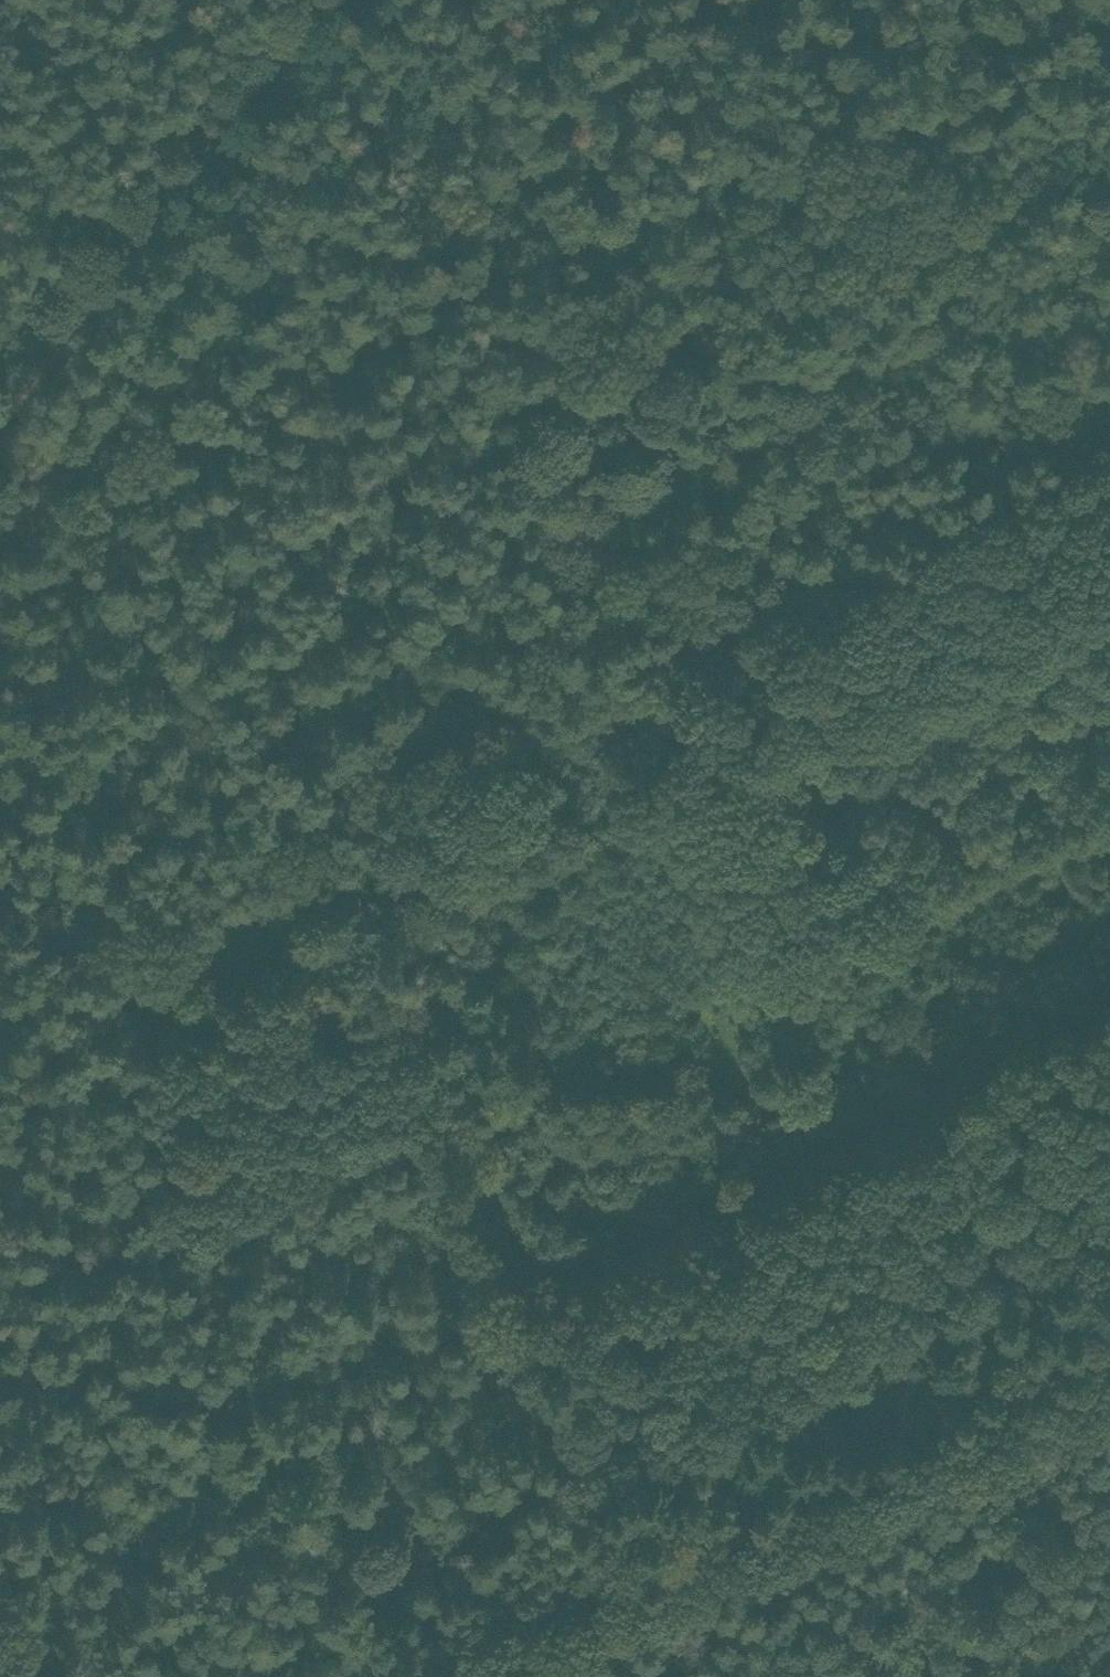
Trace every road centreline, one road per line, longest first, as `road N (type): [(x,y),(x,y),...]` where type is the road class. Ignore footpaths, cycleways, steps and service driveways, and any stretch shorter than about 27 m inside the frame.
road 1 (track): [(623,0),(544,46),(727,406),(729,449),(705,578),(724,662),(688,688),(330,847),(192,941),(70,969),(0,1000)]
road 2 (track): [(0,439),(147,236),(357,0)]

